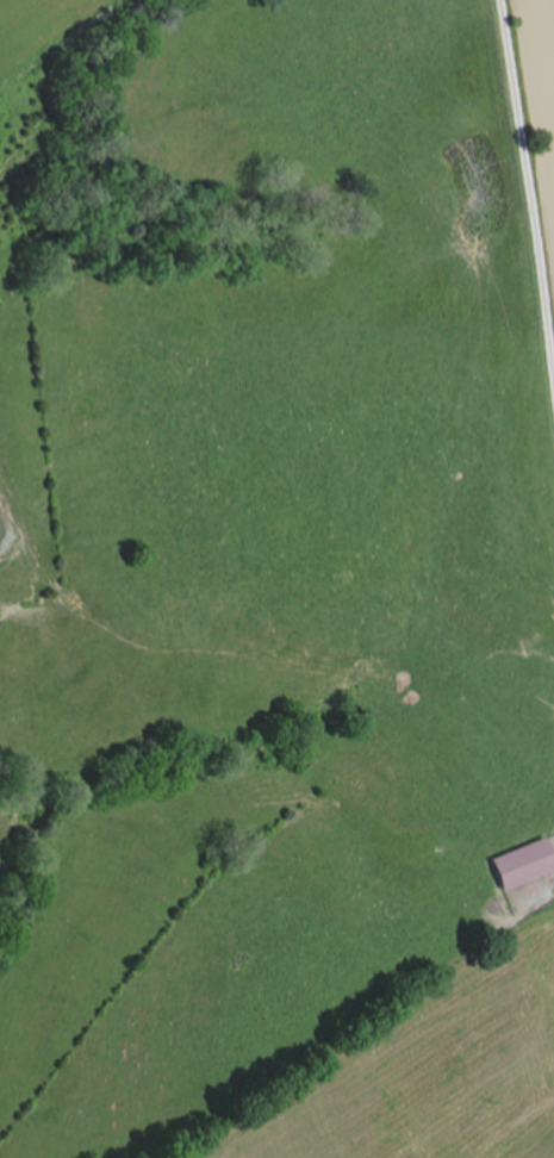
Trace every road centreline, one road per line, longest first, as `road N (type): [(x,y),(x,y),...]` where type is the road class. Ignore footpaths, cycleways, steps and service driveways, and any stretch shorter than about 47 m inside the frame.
road 1 (residential): [(502,0),(553,359)]

